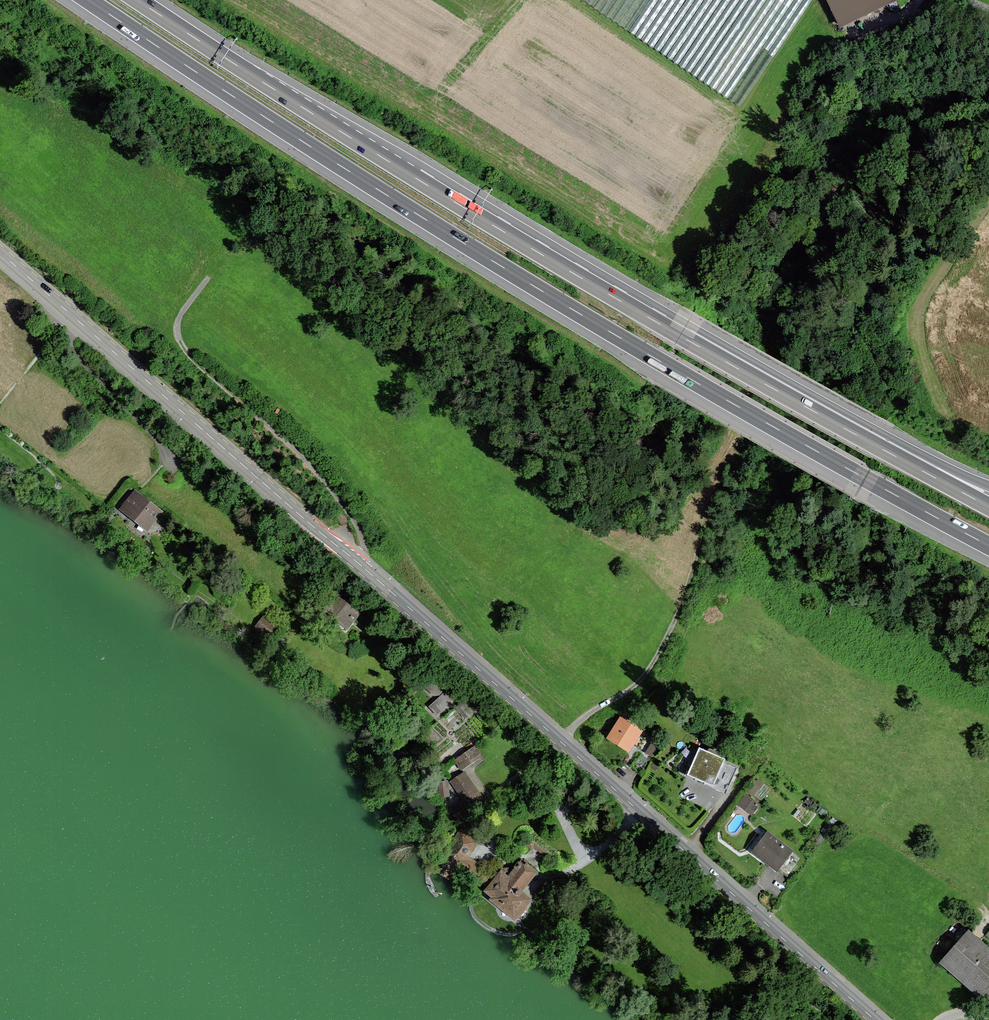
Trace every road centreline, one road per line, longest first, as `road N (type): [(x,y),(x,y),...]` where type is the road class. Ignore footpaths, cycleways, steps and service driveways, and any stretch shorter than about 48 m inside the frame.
road 1 (secondary): [(875,1019),(0,253)]
road 2 (motorway): [(87,0),(539,289),(988,545)]
road 3 (motorway): [(630,307),(136,0)]
road 4 (motorway): [(988,508),(630,307)]
road 5 (motorway): [(988,486),(630,307)]
road 6 (track): [(356,561),(362,539),(309,448),(186,346),(175,320),(208,276)]
road 7 (track): [(562,743),(654,662),(740,435)]

